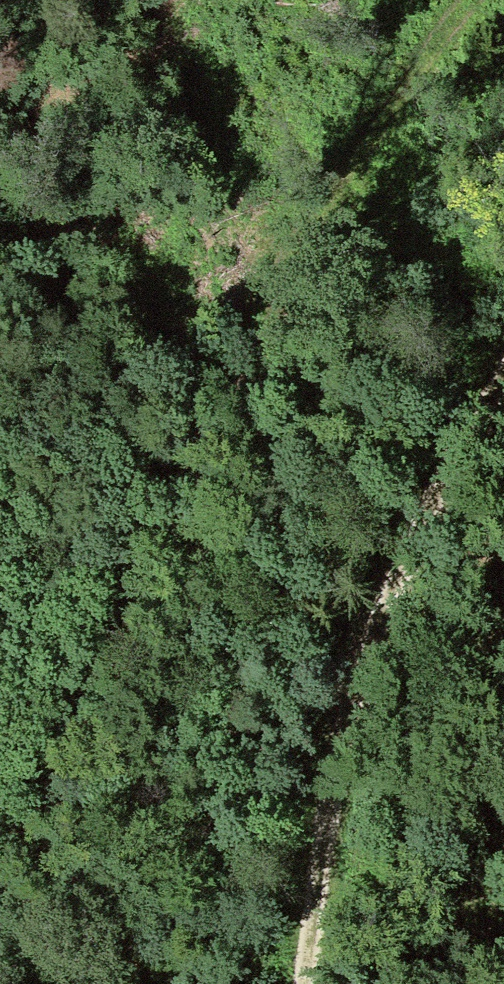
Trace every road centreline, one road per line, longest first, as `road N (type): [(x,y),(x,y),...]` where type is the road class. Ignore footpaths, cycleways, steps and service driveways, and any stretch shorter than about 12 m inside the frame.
road 1 (track): [(478,0),(207,457),(0,965)]
road 2 (track): [(503,366),(452,452),(374,635),(327,837),(306,983)]

